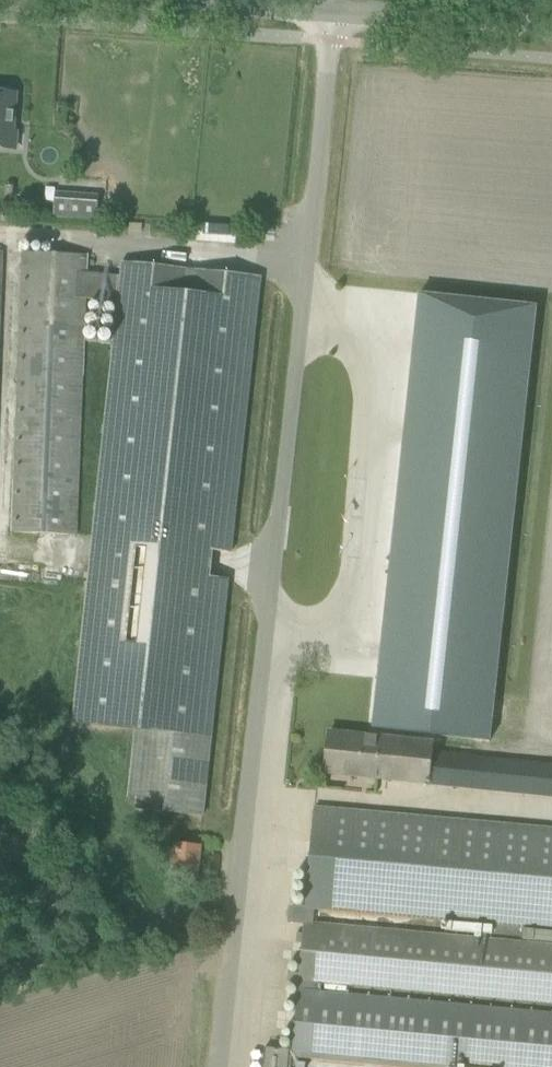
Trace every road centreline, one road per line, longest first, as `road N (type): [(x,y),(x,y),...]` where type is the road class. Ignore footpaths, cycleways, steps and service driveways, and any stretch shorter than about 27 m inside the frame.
road 1 (unclassified): [(214,1066),(332,11)]
road 2 (track): [(230,895),(0,982)]
road 3 (tertiary): [(551,28),(332,11)]
road 4 (tertiary): [(332,11),(187,0)]

